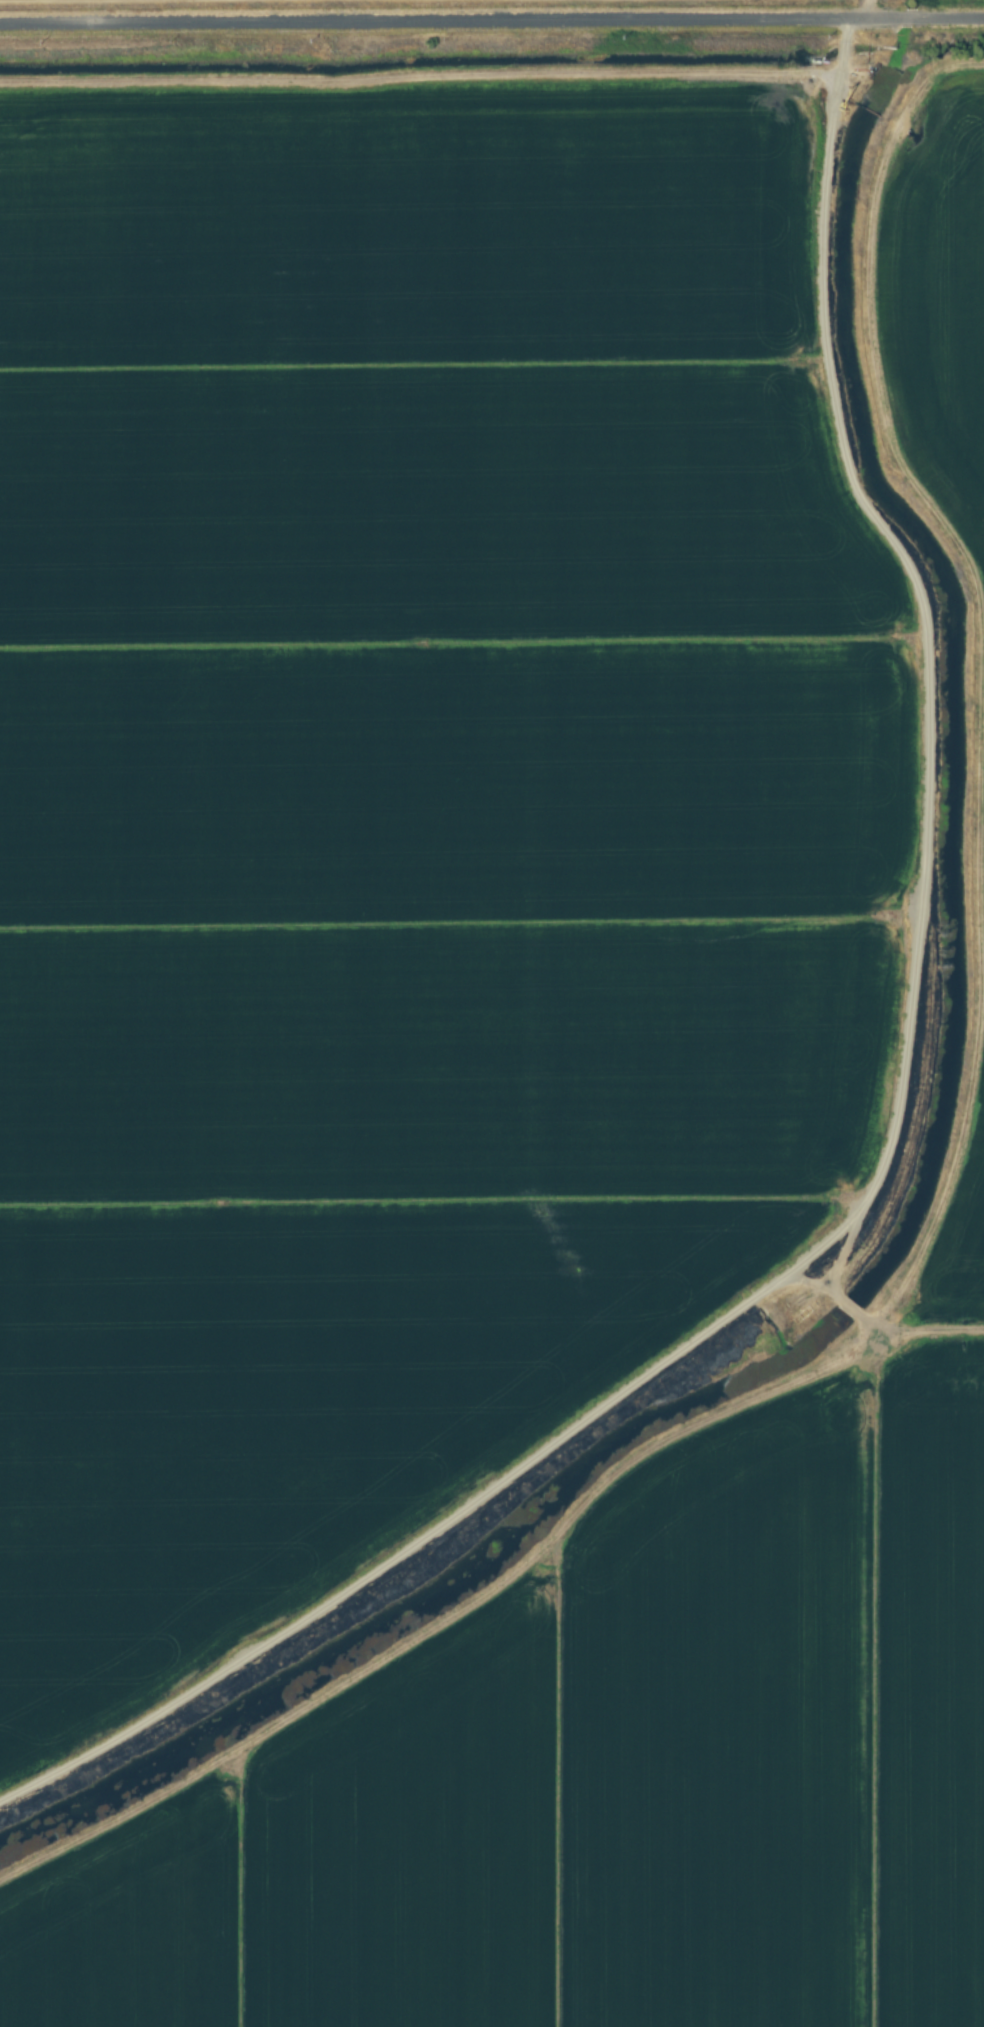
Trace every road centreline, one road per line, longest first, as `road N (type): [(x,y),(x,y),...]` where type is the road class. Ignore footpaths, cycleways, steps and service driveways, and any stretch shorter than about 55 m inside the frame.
road 1 (residential): [(0,31),(983,25)]

